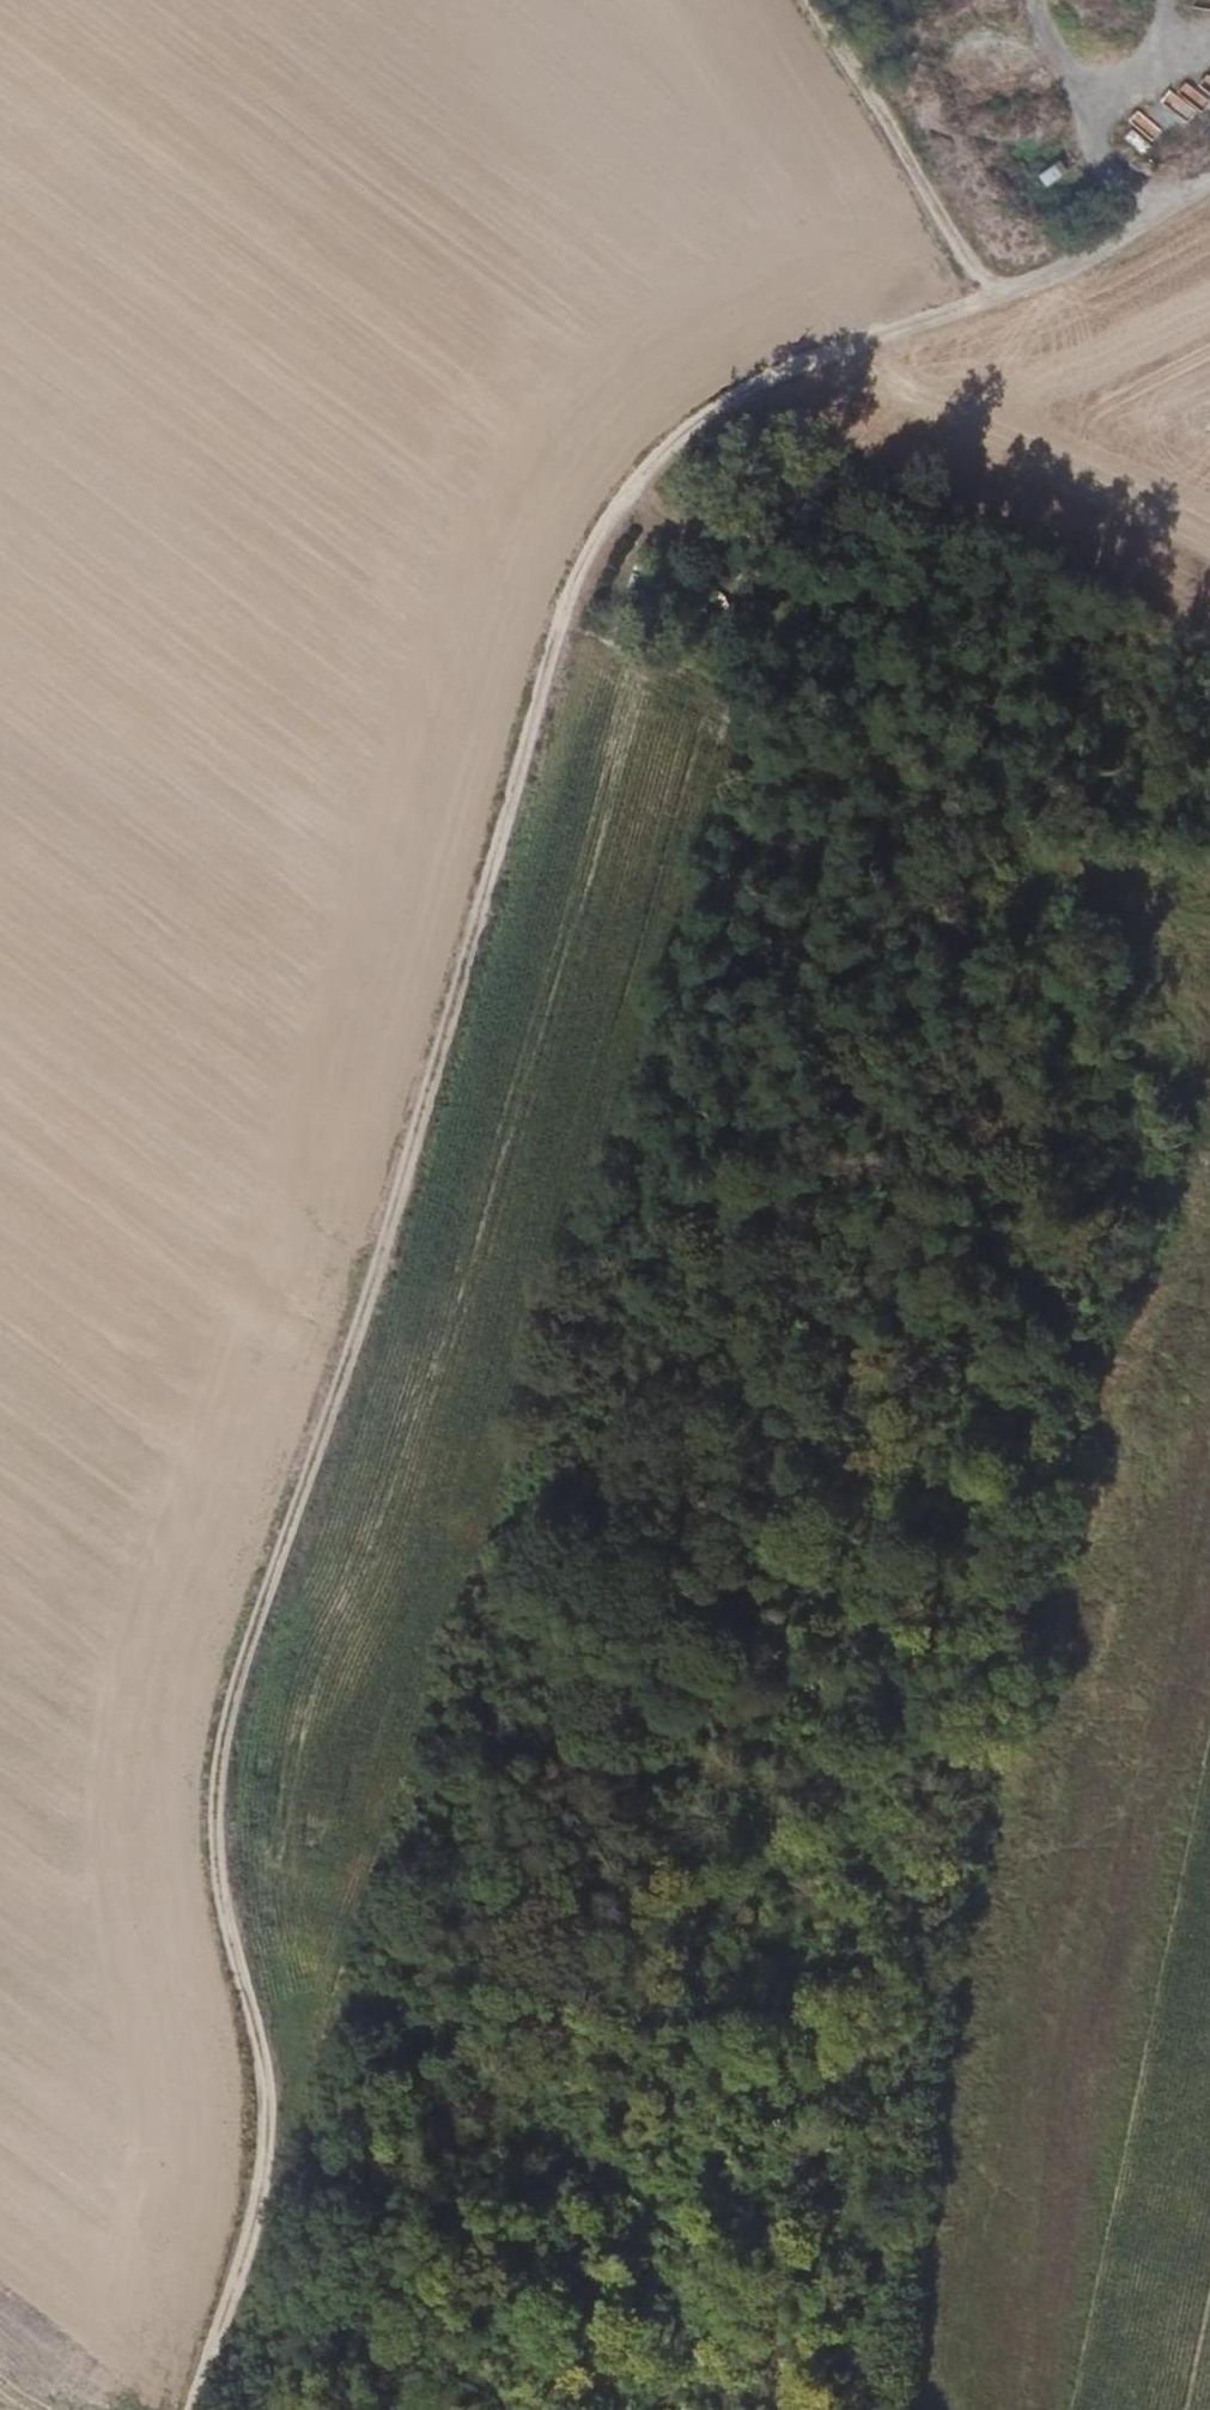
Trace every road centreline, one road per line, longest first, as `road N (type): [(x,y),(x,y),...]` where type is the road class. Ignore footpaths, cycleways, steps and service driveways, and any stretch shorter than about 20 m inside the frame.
road 1 (track): [(1209,184),(992,299),(708,412),(605,535),(229,1760),(227,1888),(269,2110),(264,2187),(204,2409)]
road 2 (track): [(992,299),(810,0)]

